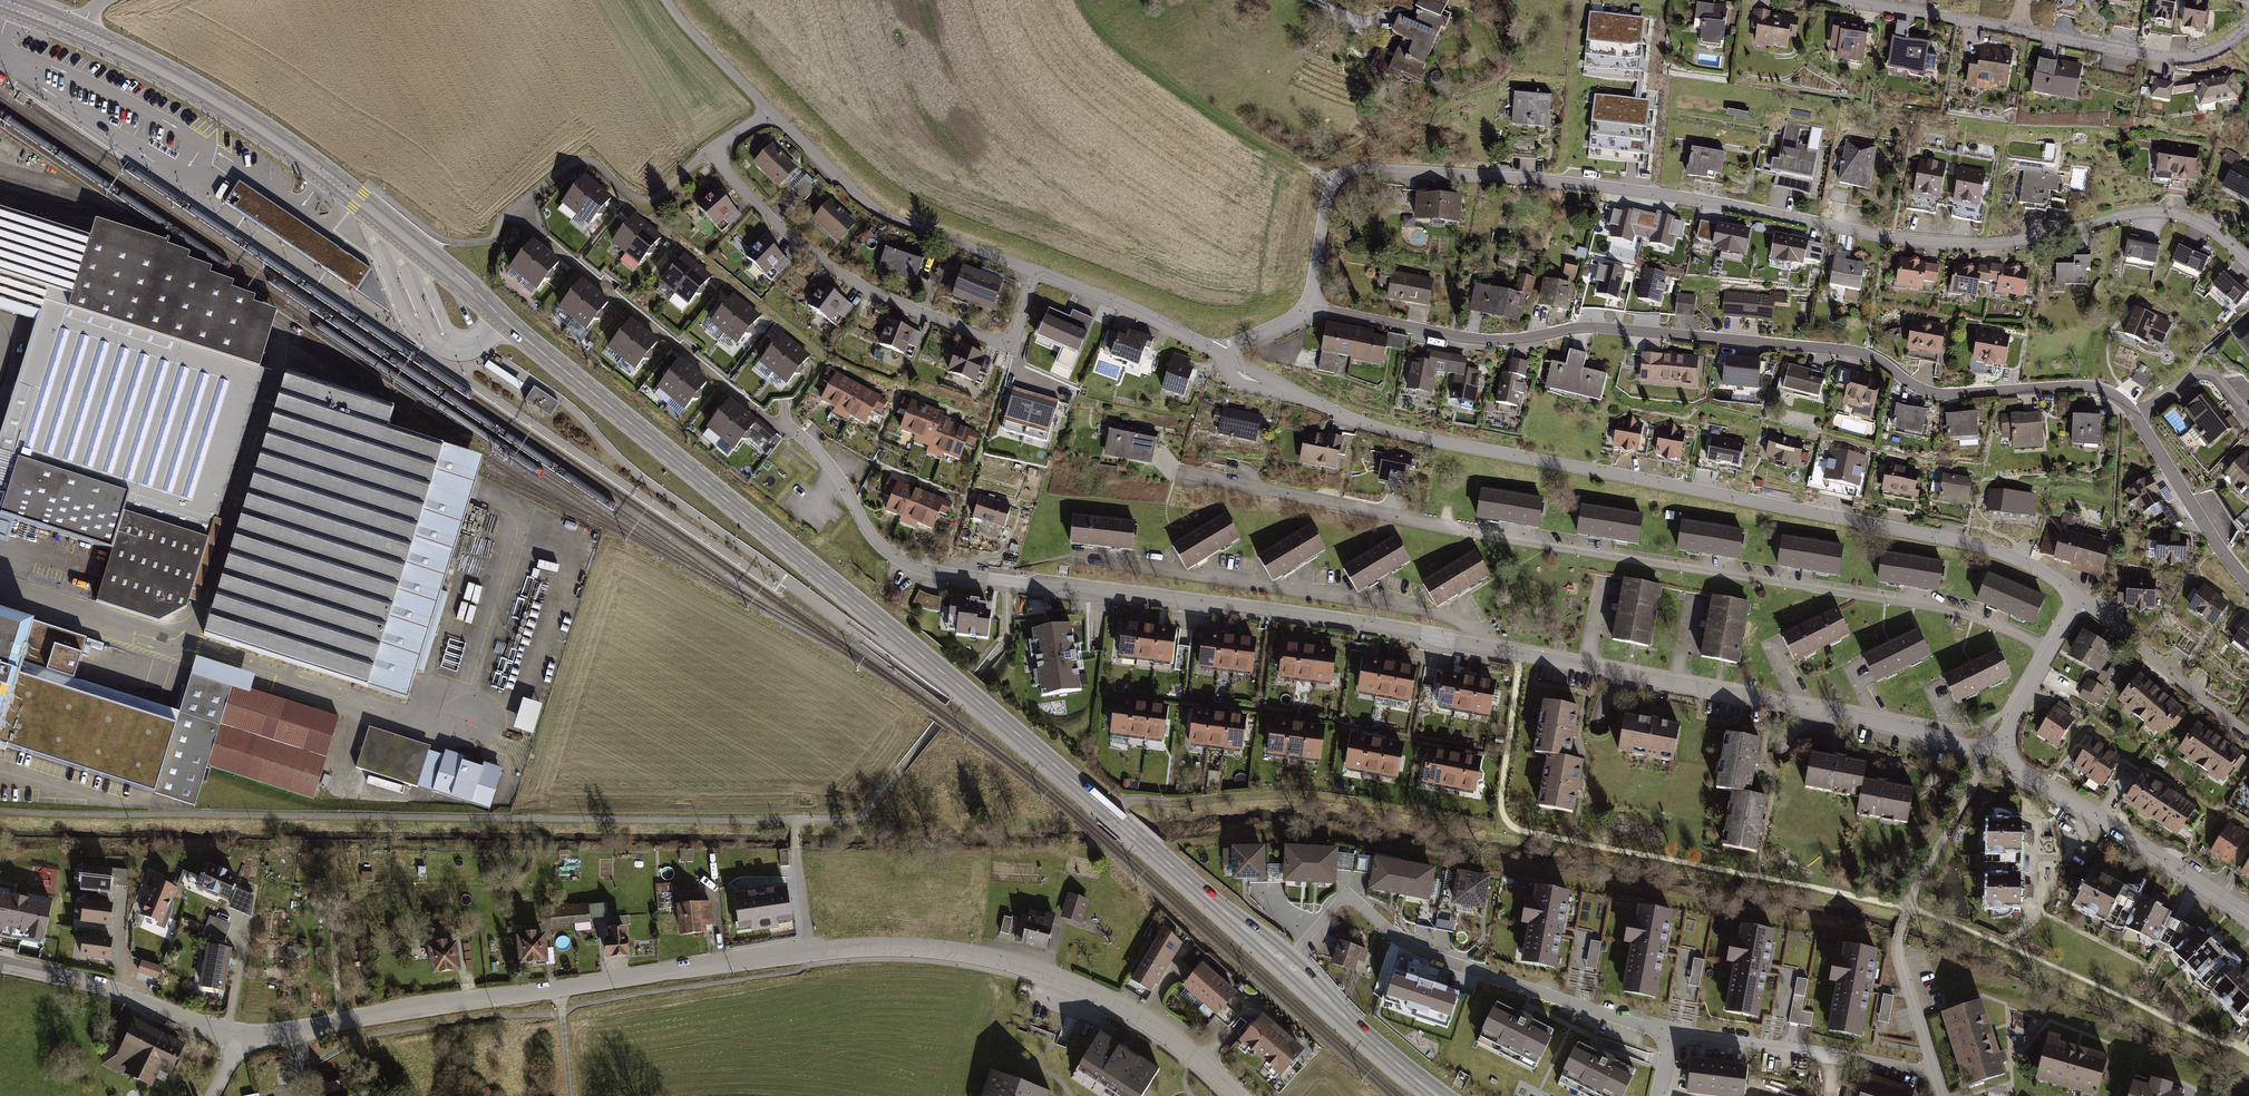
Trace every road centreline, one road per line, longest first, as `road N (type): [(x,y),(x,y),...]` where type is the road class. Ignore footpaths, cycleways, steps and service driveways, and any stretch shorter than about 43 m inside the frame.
road 1 (residential): [(2008,746),(1946,742),(1355,623),(920,570),(895,560),(865,531),(838,476),(786,427)]
road 2 (primary): [(1438,1095),(973,698),(476,293)]
road 3 (residential): [(2248,261),(2218,235),(2162,214),(1954,246),(1602,186),(1367,169),(1342,176),(1329,193),(1308,309)]
road 4 (residential): [(242,1038),(618,974),(922,948),(1004,959),(1083,985),(1143,1019),(1239,1095)]
road 5 (track): [(2248,1055),(1908,907),(1518,831),(1500,805),(1522,667)]
road 6 (residential): [(2052,646),(1915,600),(1552,545),(1175,471),(1161,458)]
road 7 (residential): [(2132,415),(2117,397),(2090,387),(1923,393),(1884,363),(1847,350),(1595,327),(1477,340),(1308,309)]
road 8 (residential): [(2079,601),(2052,578),(1970,544),(1430,442),(1301,397)]
road 9 (residential): [(768,111),(708,152),(802,251),(880,298),(1010,350),(1035,271)]
road 10 (primary): [(476,293),(459,271),(263,123),(131,48),(78,32)]
road 11 (primary): [(78,32),(261,138),(476,293)]
road 12 (residential): [(1670,1036),(1417,951),(1354,900),(1340,901),(1300,946)]
road 13 (residential): [(1841,0),(2168,57),(2204,57),(2248,33)]
road 14 (track): [(1110,814),(1127,802),(1304,796),(1518,831)]
road 15 (track): [(1500,866),(1896,947)]
road 16 (residential): [(768,111),(869,207),(1035,271)]
road 17 (residential): [(2248,918),(2030,778),(2008,746)]
road 18 (residential): [(1935,1071),(1670,1036)]
road 19 (residential): [(0,965),(97,988),(242,1038)]
road 20 (residential): [(2248,731),(2079,601)]
road 21 (residential): [(2248,586),(2132,415)]
road 22 (residential): [(1035,271),(1219,353)]
road 23 (residential): [(665,0),(768,111)]
road 24 (residential): [(2132,415),(2202,375),(2213,376),(2248,420)]
road 25 (residential): [(1935,1071),(1898,940)]

